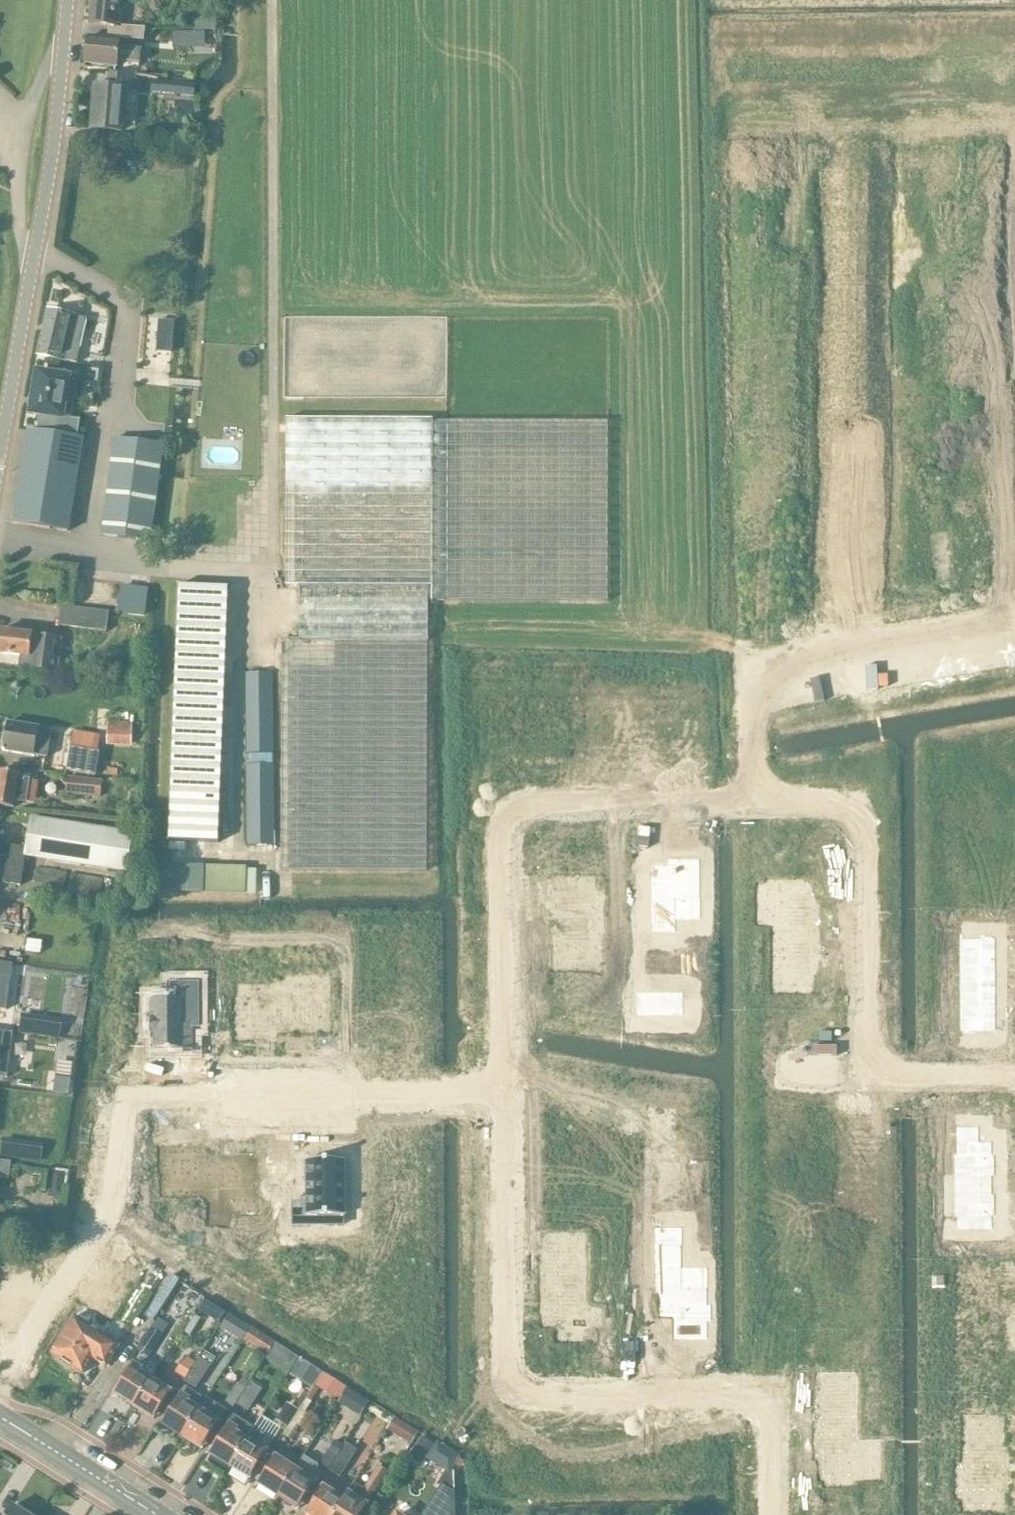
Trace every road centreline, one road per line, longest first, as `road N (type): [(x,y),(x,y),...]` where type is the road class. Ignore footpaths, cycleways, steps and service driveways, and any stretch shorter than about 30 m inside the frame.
road 1 (residential): [(504,1091),(499,841),(525,802),(834,804),(855,812),(866,838),(869,1060),(886,1070),(1014,1077)]
road 2 (residential): [(0,1386),(102,1215),(125,1092),(504,1091)]
road 3 (residential): [(766,1514),(768,1433),(763,1410),(751,1401),(534,1399),(505,1376),(504,1091)]
road 4 (unclassified): [(0,453),(56,148),(69,0)]
road 5 (track): [(273,407),(273,0)]
road 6 (tertiary): [(159,1514),(0,1415)]

